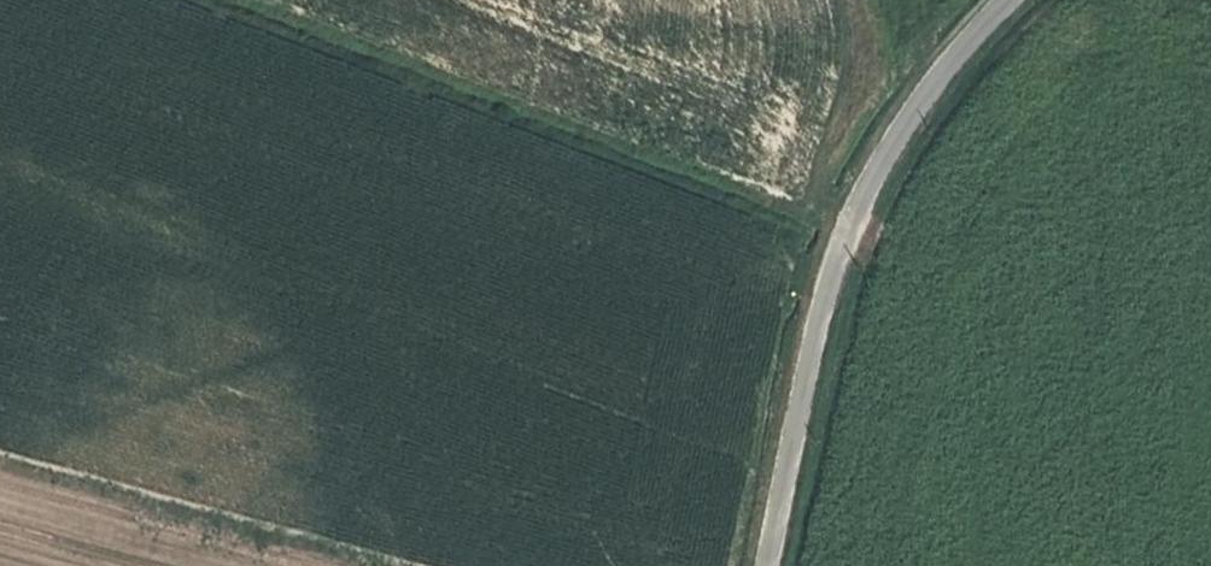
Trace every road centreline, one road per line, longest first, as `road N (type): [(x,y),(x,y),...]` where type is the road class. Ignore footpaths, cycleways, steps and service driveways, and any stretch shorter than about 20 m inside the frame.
road 1 (unclassified): [(1022,0),(965,53),(882,159),(834,275),(771,565)]

